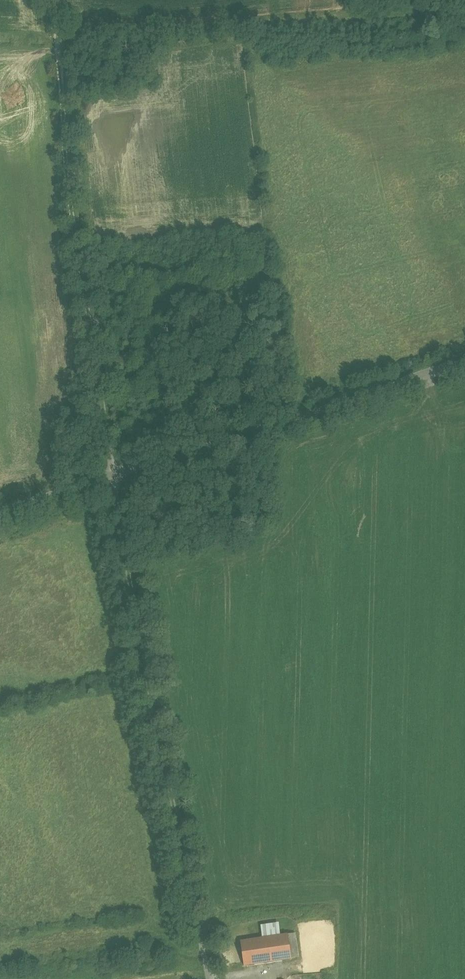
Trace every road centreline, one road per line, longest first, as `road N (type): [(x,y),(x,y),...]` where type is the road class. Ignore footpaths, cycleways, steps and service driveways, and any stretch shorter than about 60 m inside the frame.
road 1 (unclassified): [(208,978),(114,474)]
road 2 (track): [(114,474),(78,250),(55,0)]
road 3 (track): [(60,37),(464,5)]
road 4 (unclassified): [(464,364),(114,474)]

